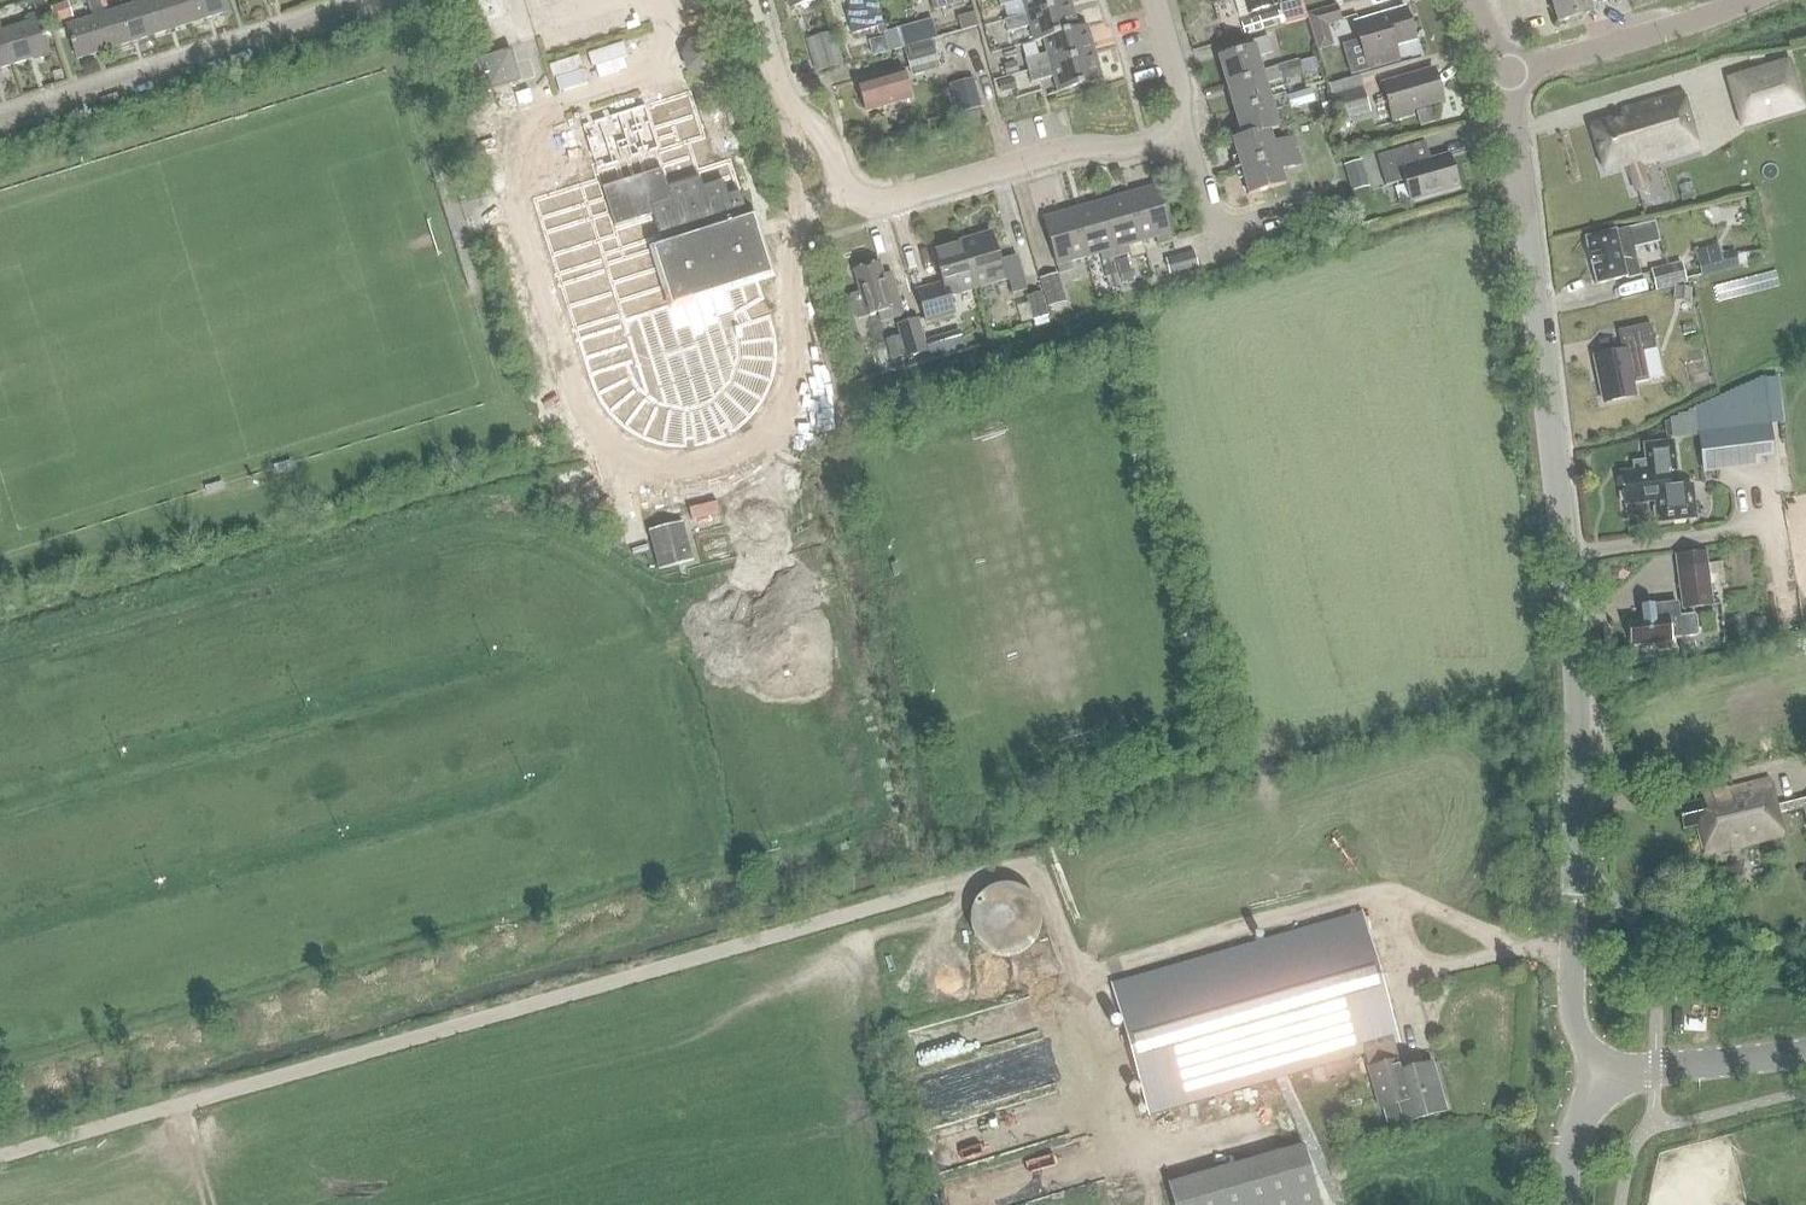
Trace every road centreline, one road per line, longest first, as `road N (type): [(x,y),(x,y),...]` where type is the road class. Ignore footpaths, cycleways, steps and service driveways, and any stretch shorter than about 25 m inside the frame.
road 1 (tertiary): [(1505,77),(1576,670),(1574,853)]
road 2 (residential): [(1179,133),(1123,147),(1082,145),(871,205),(842,190),(823,137),(781,98),(753,0)]
road 3 (residential): [(0,129),(396,0)]
road 4 (residential): [(1505,77),(1747,0)]
road 5 (tertiary): [(1610,1074),(1584,1045),(1569,1009),(1574,853)]
road 6 (tertiary): [(1610,1074),(1805,1050)]
road 7 (tertiary): [(1563,1204),(1572,1135),(1610,1074)]
road 8 (residential): [(1179,133),(1177,66),(1158,0)]
road 9 (residential): [(1243,224),(1210,219),(1179,133)]

